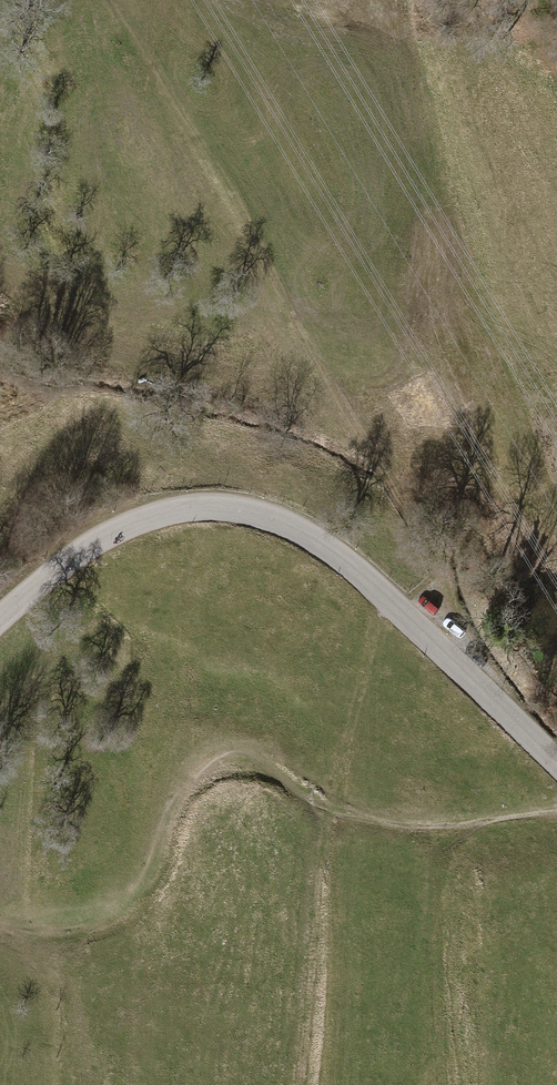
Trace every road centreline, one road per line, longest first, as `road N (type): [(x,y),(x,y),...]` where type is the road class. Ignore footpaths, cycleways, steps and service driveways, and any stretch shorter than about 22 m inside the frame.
road 1 (track): [(483,688),(416,533),(239,207),(161,77),(95,0)]
road 2 (tertiary): [(556,761),(346,561),(247,510),(173,510),(116,530),(0,617)]
road 3 (track): [(330,811),(302,1084)]

